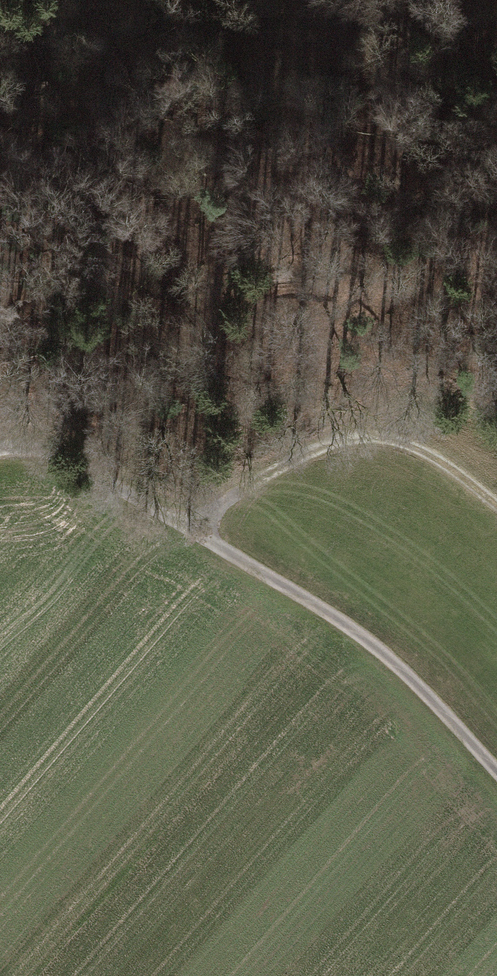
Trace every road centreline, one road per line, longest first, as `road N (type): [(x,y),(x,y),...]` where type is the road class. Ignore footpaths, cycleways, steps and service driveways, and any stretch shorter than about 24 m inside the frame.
road 1 (track): [(496,510),(396,447),(349,445),(284,464),(191,534)]
road 2 (track): [(496,780),(392,662),(258,574)]
road 3 (track): [(0,465),(43,460),(258,574)]

